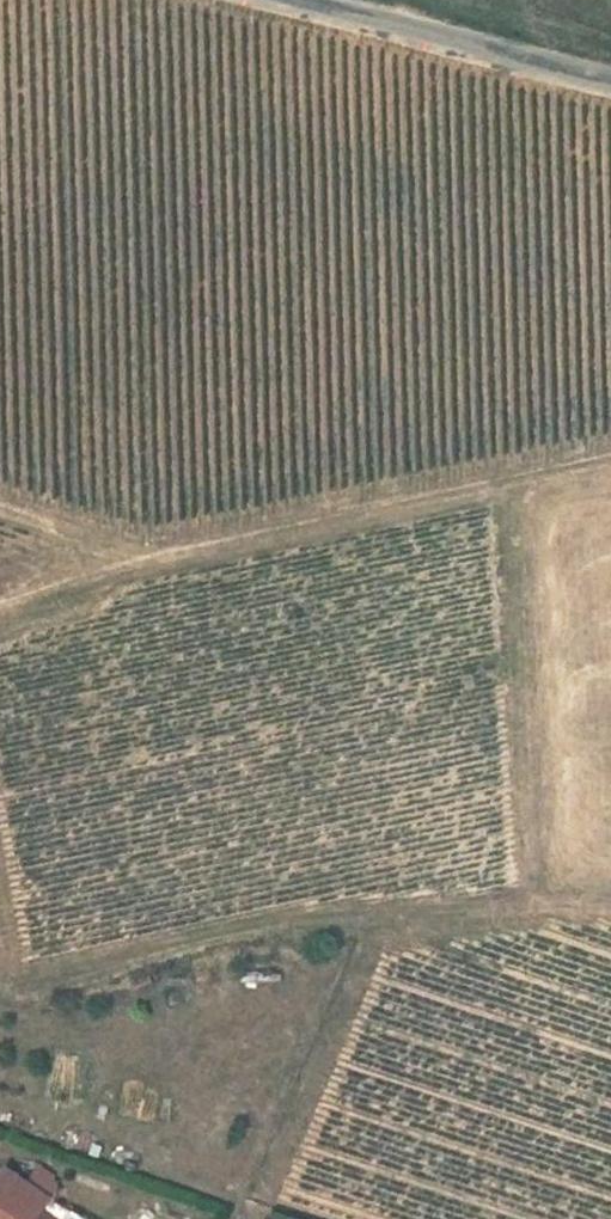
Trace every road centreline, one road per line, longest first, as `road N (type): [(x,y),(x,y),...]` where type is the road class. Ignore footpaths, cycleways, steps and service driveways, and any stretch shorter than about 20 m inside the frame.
road 1 (track): [(0,621),(130,572),(610,461)]
road 2 (residential): [(610,89),(540,80),(213,0)]

